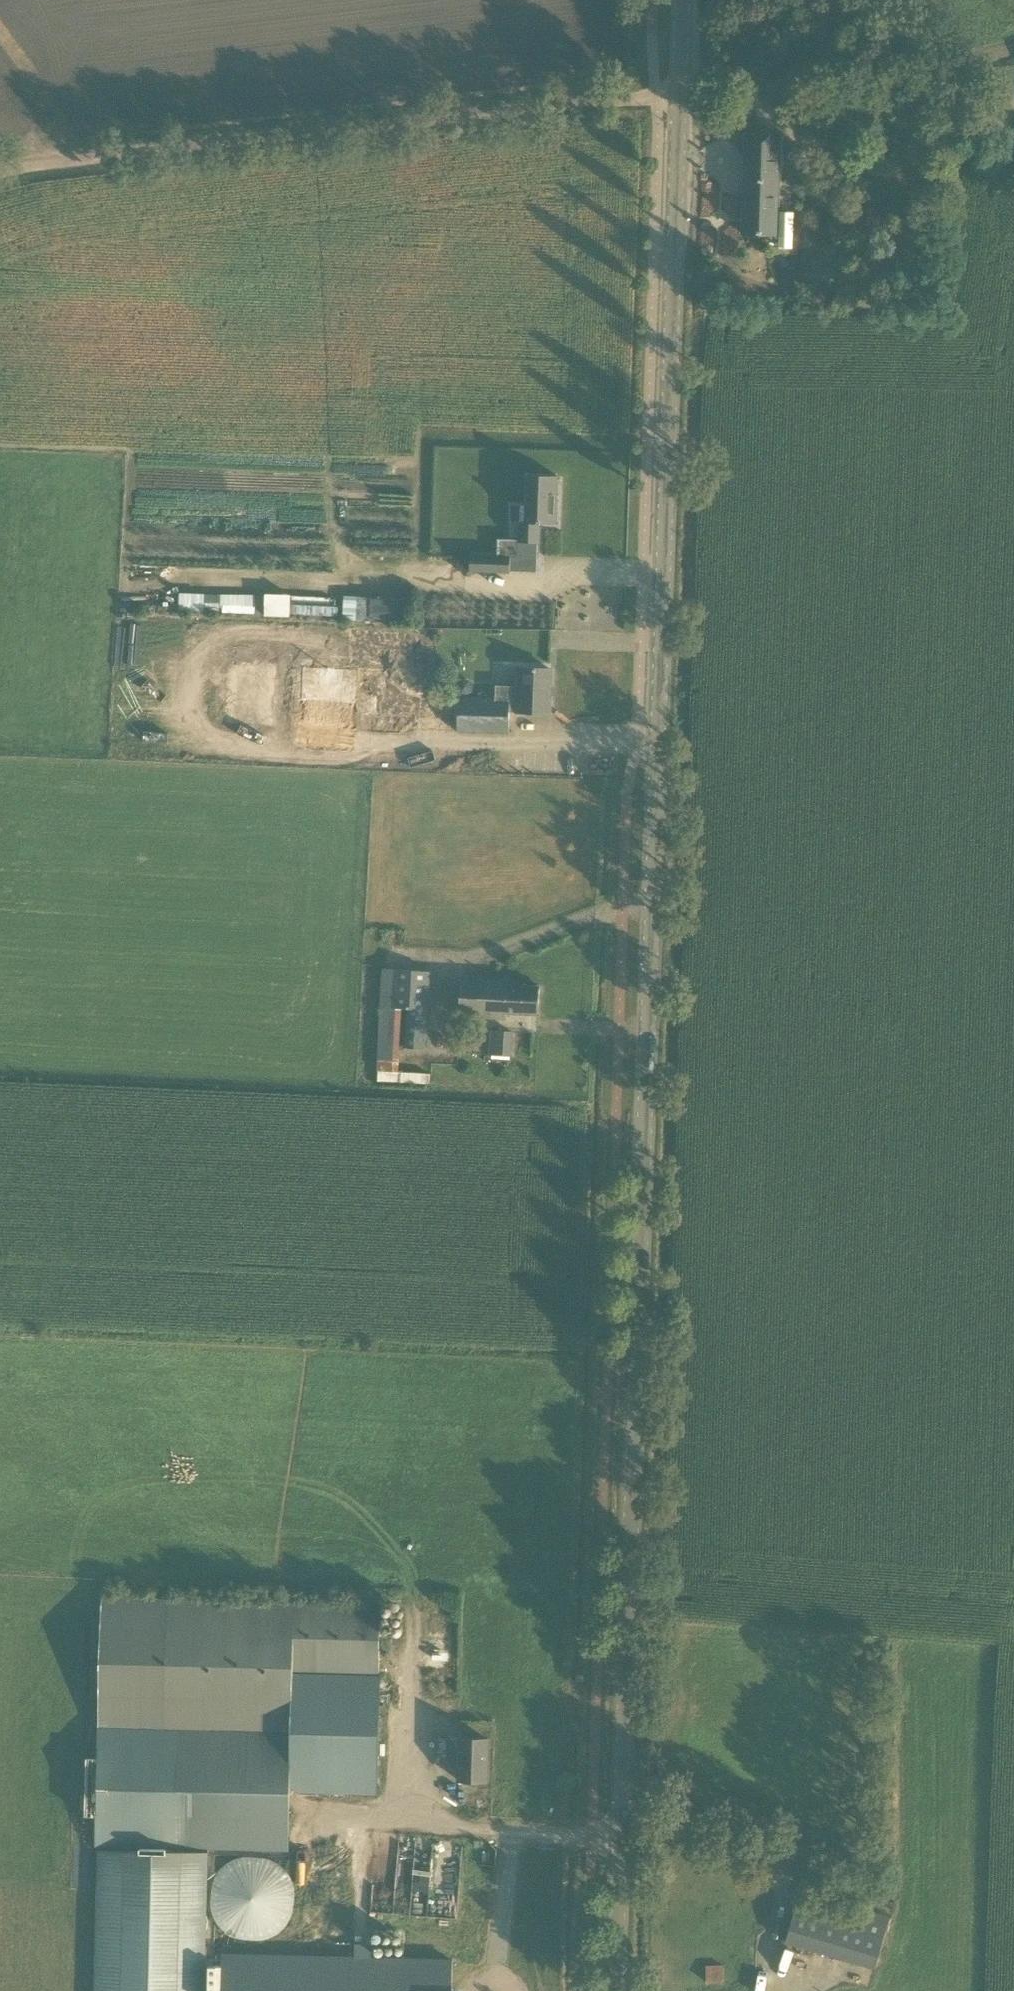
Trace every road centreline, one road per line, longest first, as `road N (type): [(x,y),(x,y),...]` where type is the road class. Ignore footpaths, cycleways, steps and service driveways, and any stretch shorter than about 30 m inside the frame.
road 1 (secondary): [(615,1990),(682,0)]
road 2 (track): [(0,172),(53,159),(679,92)]
road 3 (unclassified): [(1013,127),(894,0)]

